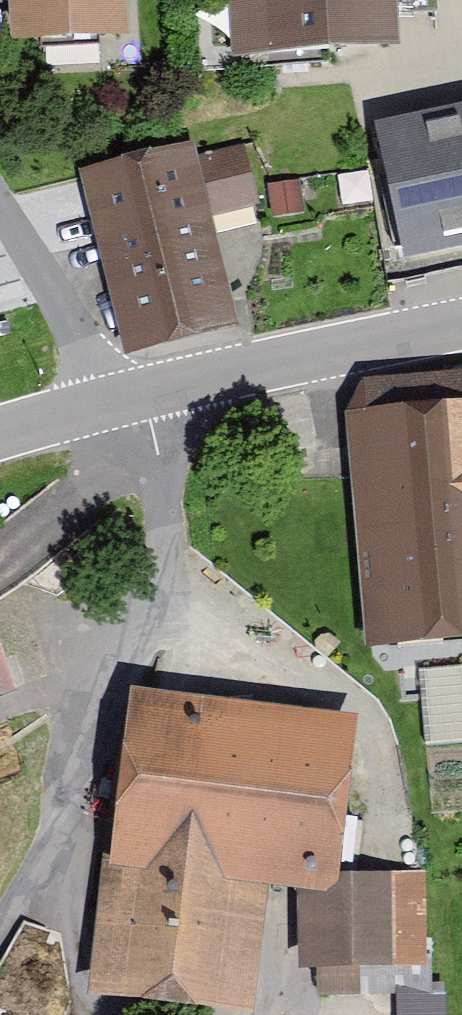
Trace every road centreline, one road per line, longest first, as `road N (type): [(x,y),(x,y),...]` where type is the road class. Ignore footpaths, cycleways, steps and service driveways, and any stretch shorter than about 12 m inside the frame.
road 1 (tertiary): [(0,434),(190,369),(461,318)]
road 2 (track): [(118,389),(0,186)]

